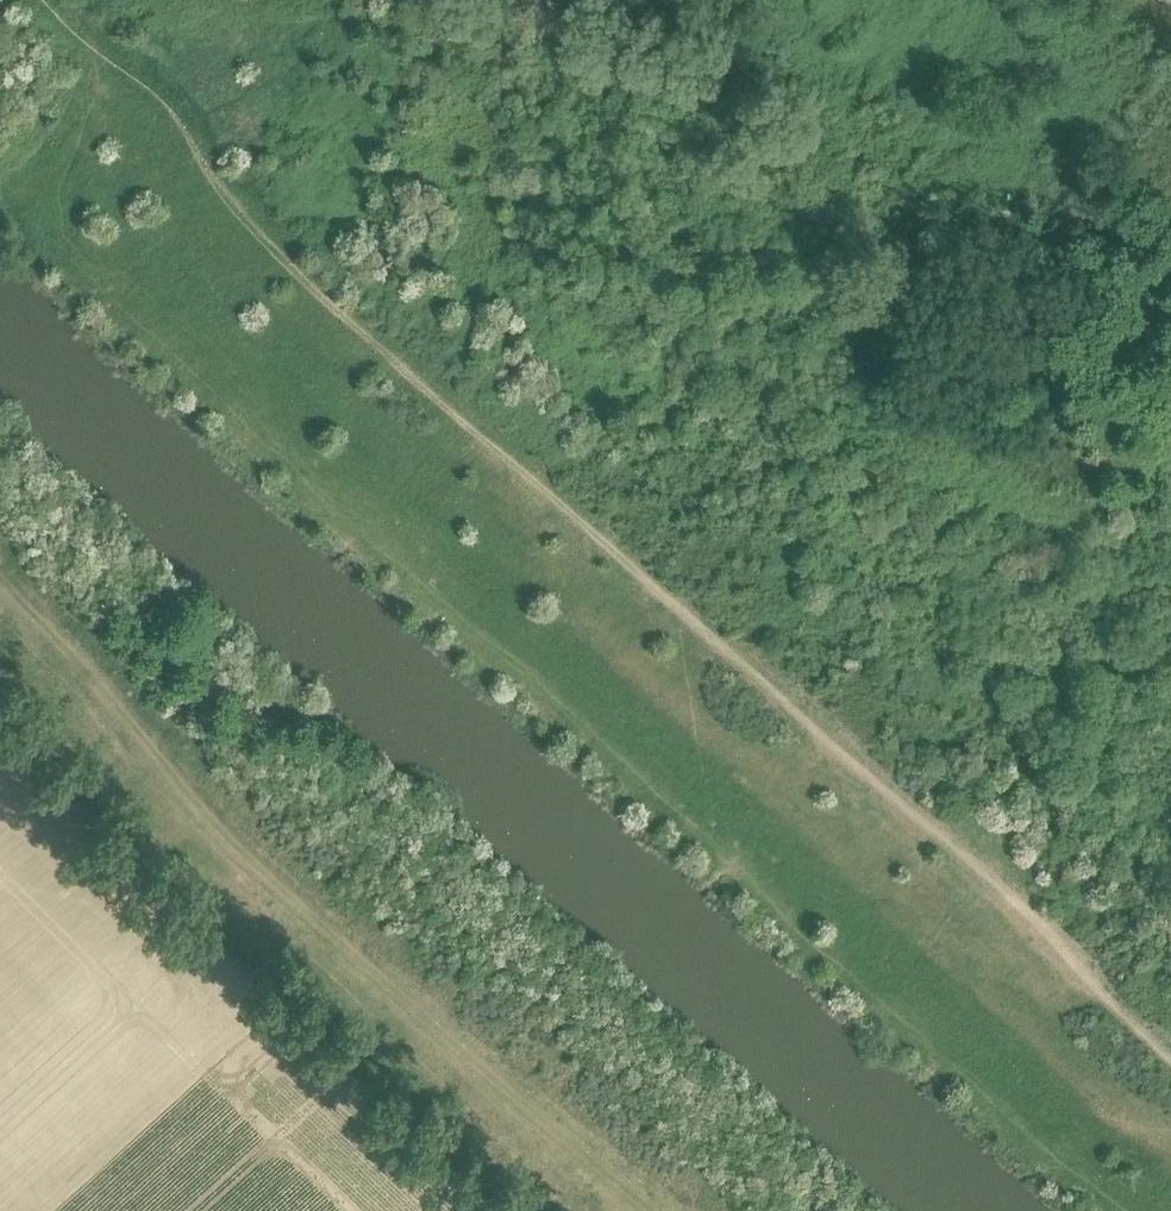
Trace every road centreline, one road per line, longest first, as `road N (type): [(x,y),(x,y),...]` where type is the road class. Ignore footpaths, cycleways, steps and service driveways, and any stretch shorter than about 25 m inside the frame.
road 1 (track): [(649,1210),(260,868),(0,584)]

